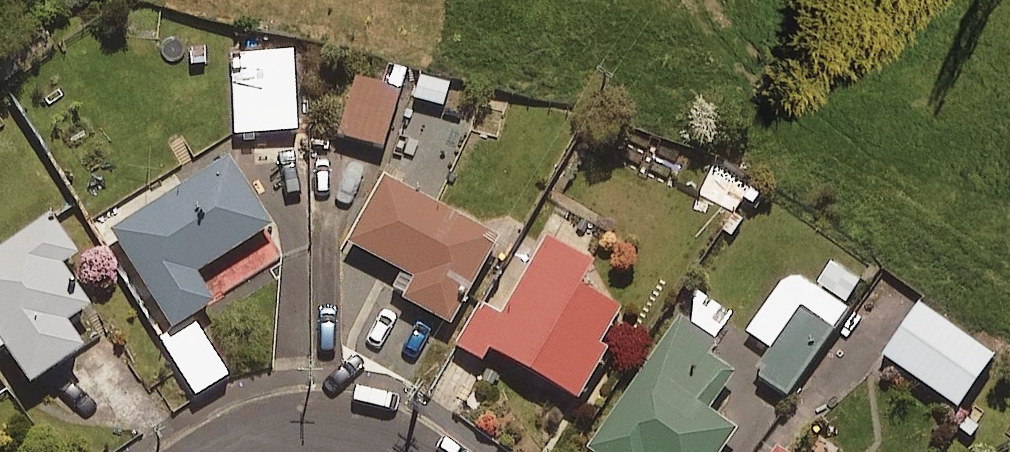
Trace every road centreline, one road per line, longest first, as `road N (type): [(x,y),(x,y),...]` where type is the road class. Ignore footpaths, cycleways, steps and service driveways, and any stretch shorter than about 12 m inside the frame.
road 1 (residential): [(231,451),(315,432),(362,434),(395,451)]

